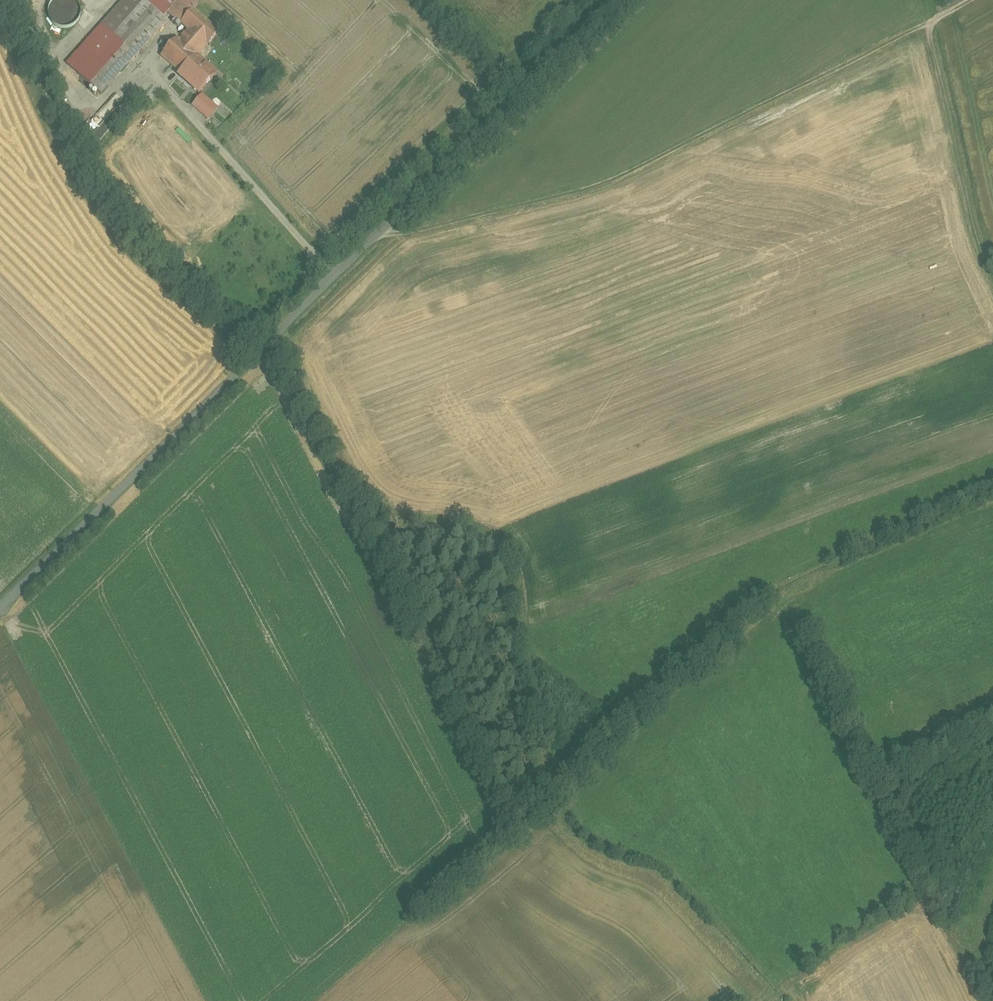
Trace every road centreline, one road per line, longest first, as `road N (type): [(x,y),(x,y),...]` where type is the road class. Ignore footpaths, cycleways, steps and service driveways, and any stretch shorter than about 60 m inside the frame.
road 1 (unclassified): [(615,0),(0,606)]
road 2 (track): [(975,0),(937,19),(932,33),(975,226),(992,266)]

